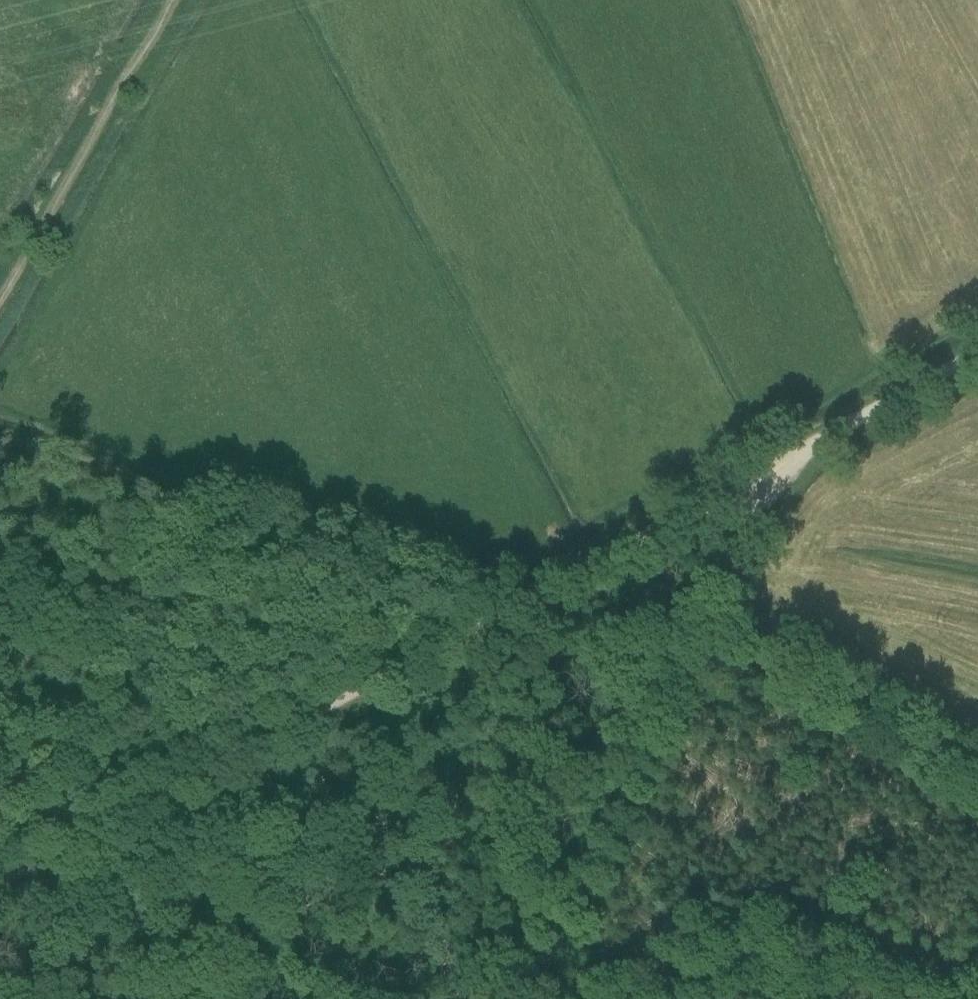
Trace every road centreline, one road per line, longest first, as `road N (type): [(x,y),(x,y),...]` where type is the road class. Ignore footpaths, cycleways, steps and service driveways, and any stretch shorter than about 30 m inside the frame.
road 1 (track): [(0,875),(977,361)]
road 2 (track): [(724,584),(535,998)]
road 3 (track): [(977,763),(801,668),(724,584),(751,516),(749,486)]
road 4 (track): [(165,0),(0,287)]

